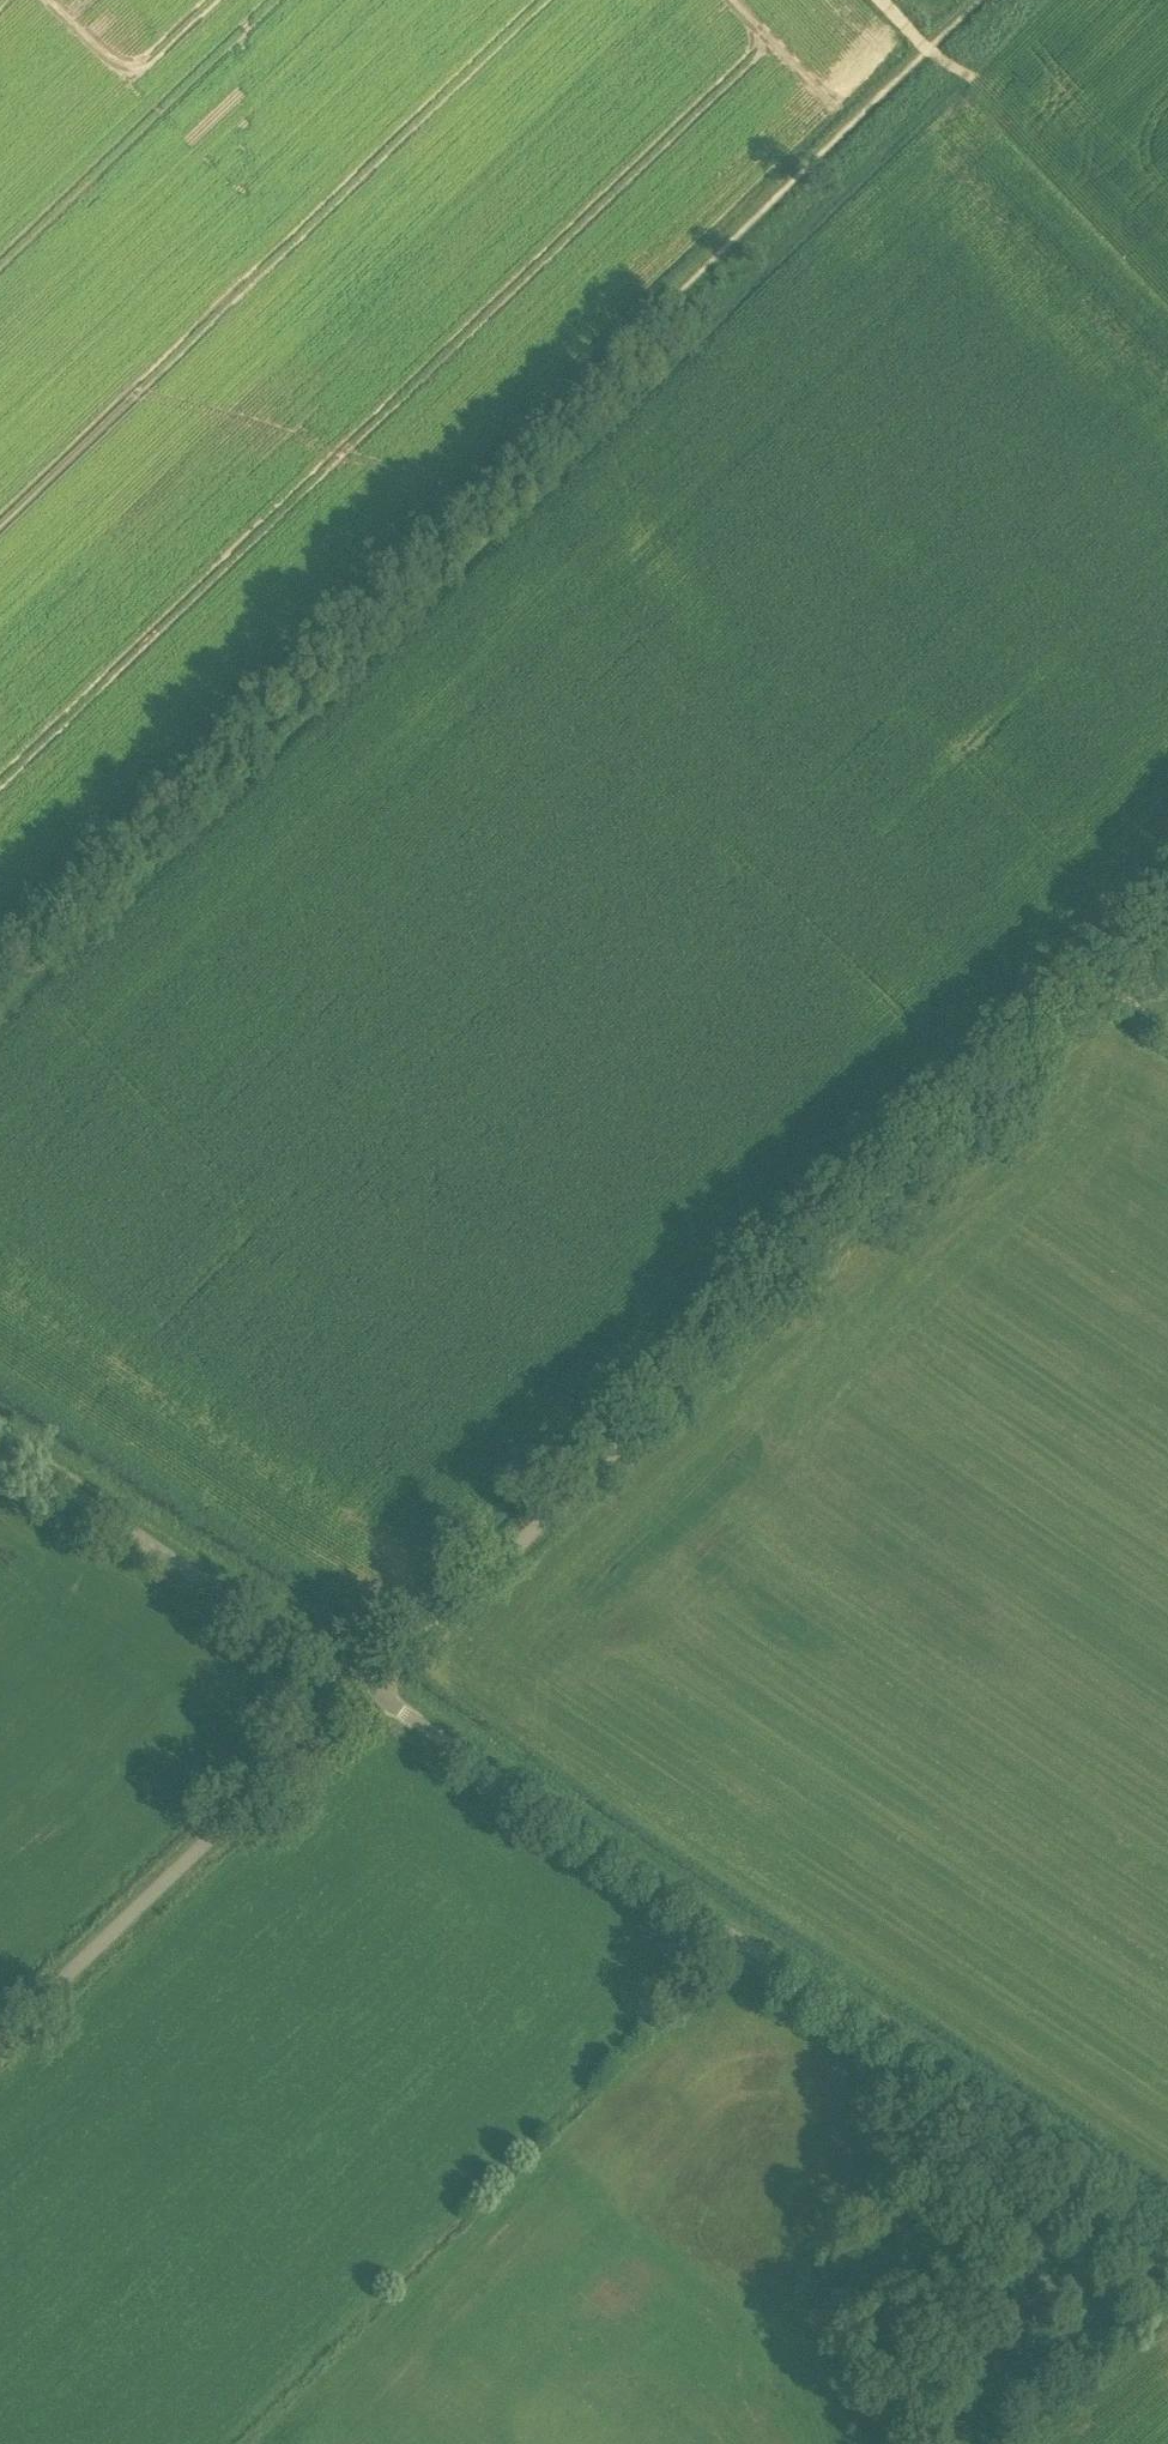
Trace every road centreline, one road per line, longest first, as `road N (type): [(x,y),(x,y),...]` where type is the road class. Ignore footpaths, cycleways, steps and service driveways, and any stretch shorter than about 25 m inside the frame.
road 1 (unclassified): [(368,1689),(1167,914)]
road 2 (unclassified): [(1167,2223),(368,1689)]
road 3 (unclassified): [(0,2035),(368,1689)]
road 4 (unclassified): [(368,1689),(0,1448)]

